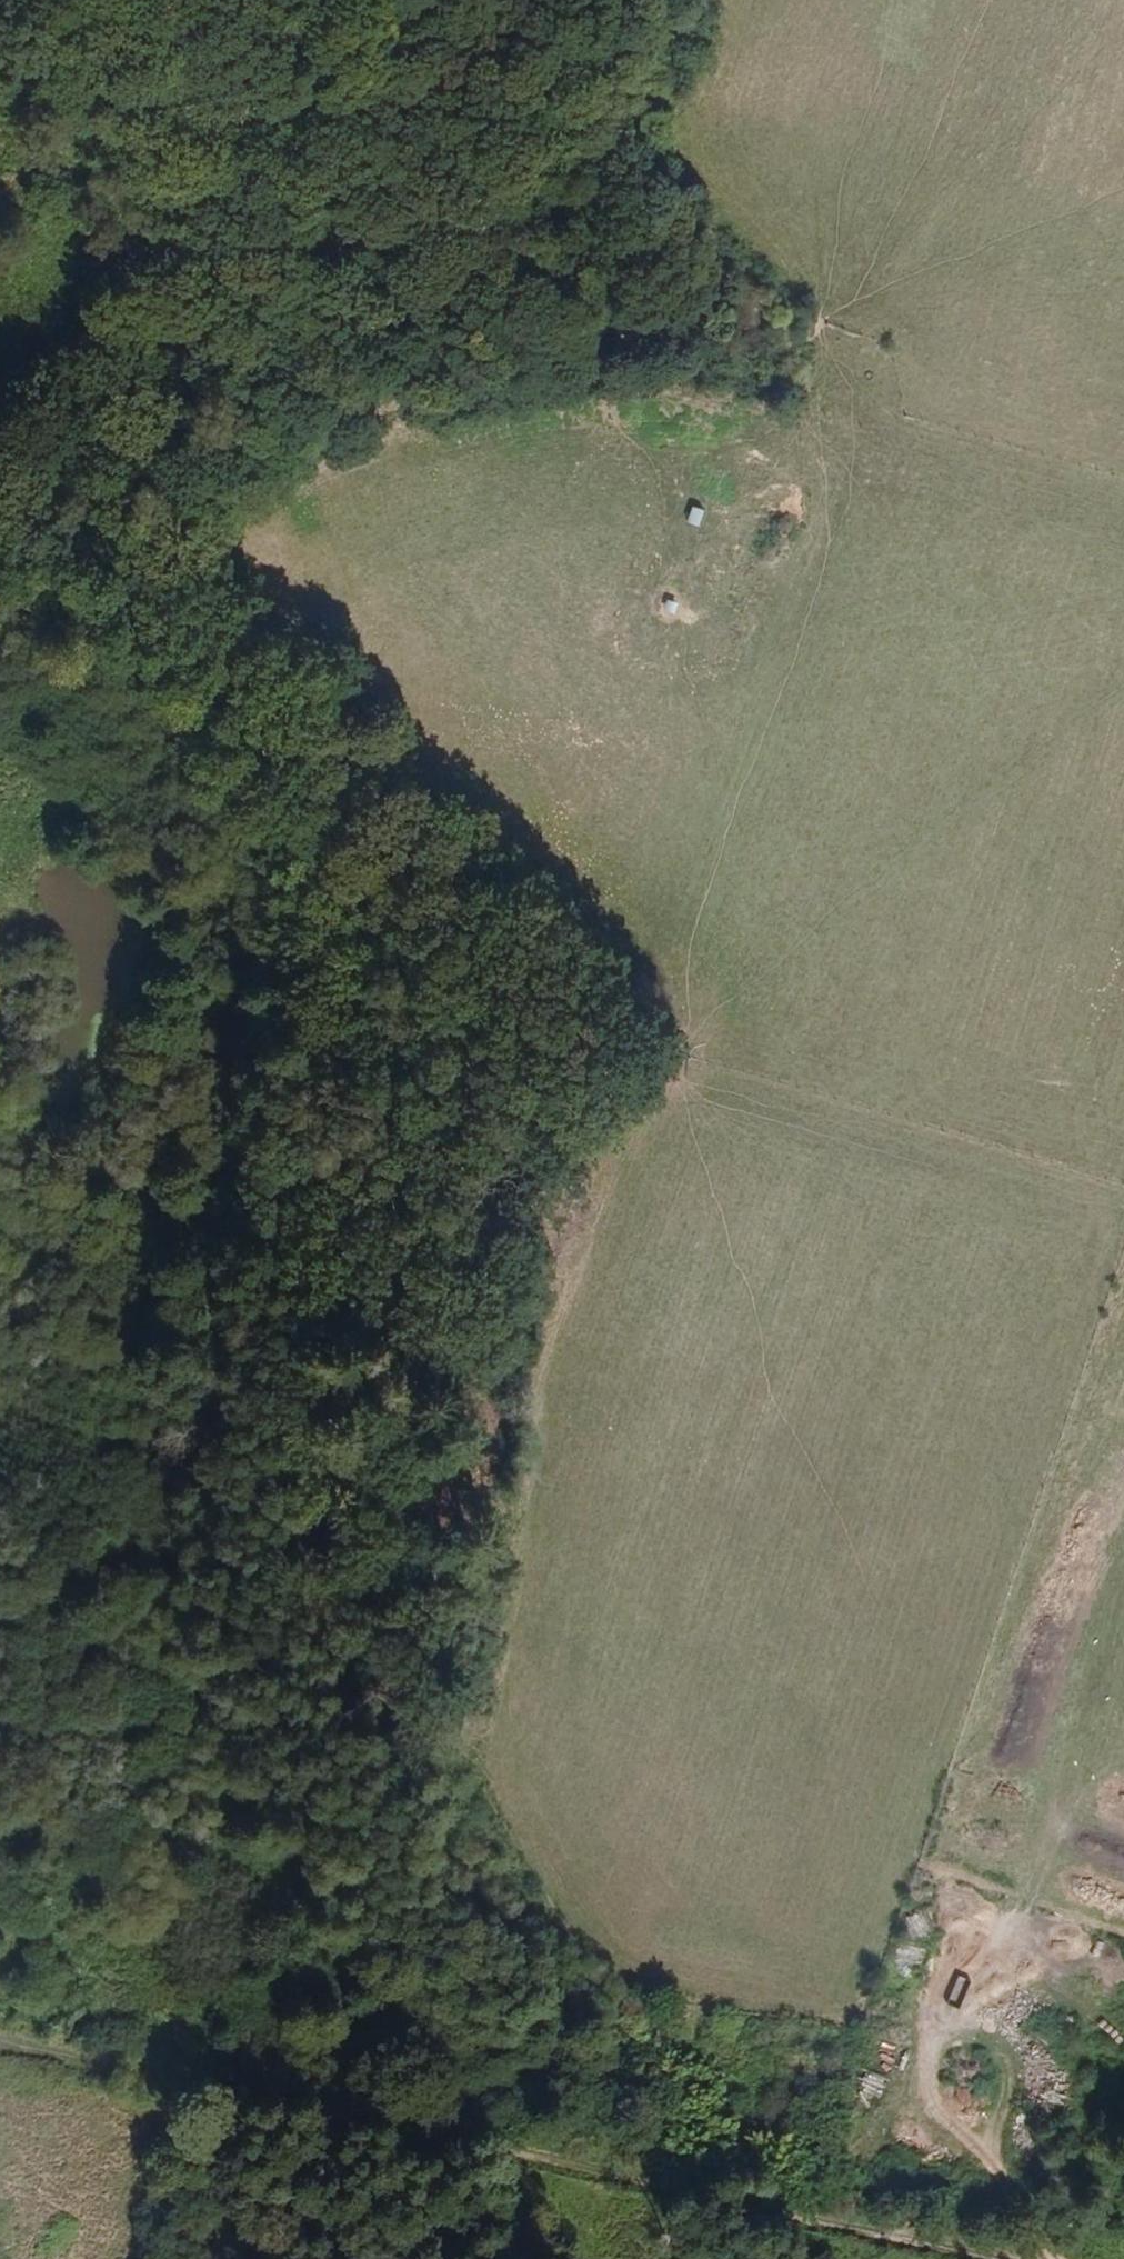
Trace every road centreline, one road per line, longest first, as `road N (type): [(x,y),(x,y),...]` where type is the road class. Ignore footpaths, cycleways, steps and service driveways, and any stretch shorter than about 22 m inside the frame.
road 1 (track): [(0,2046),(987,2258)]

